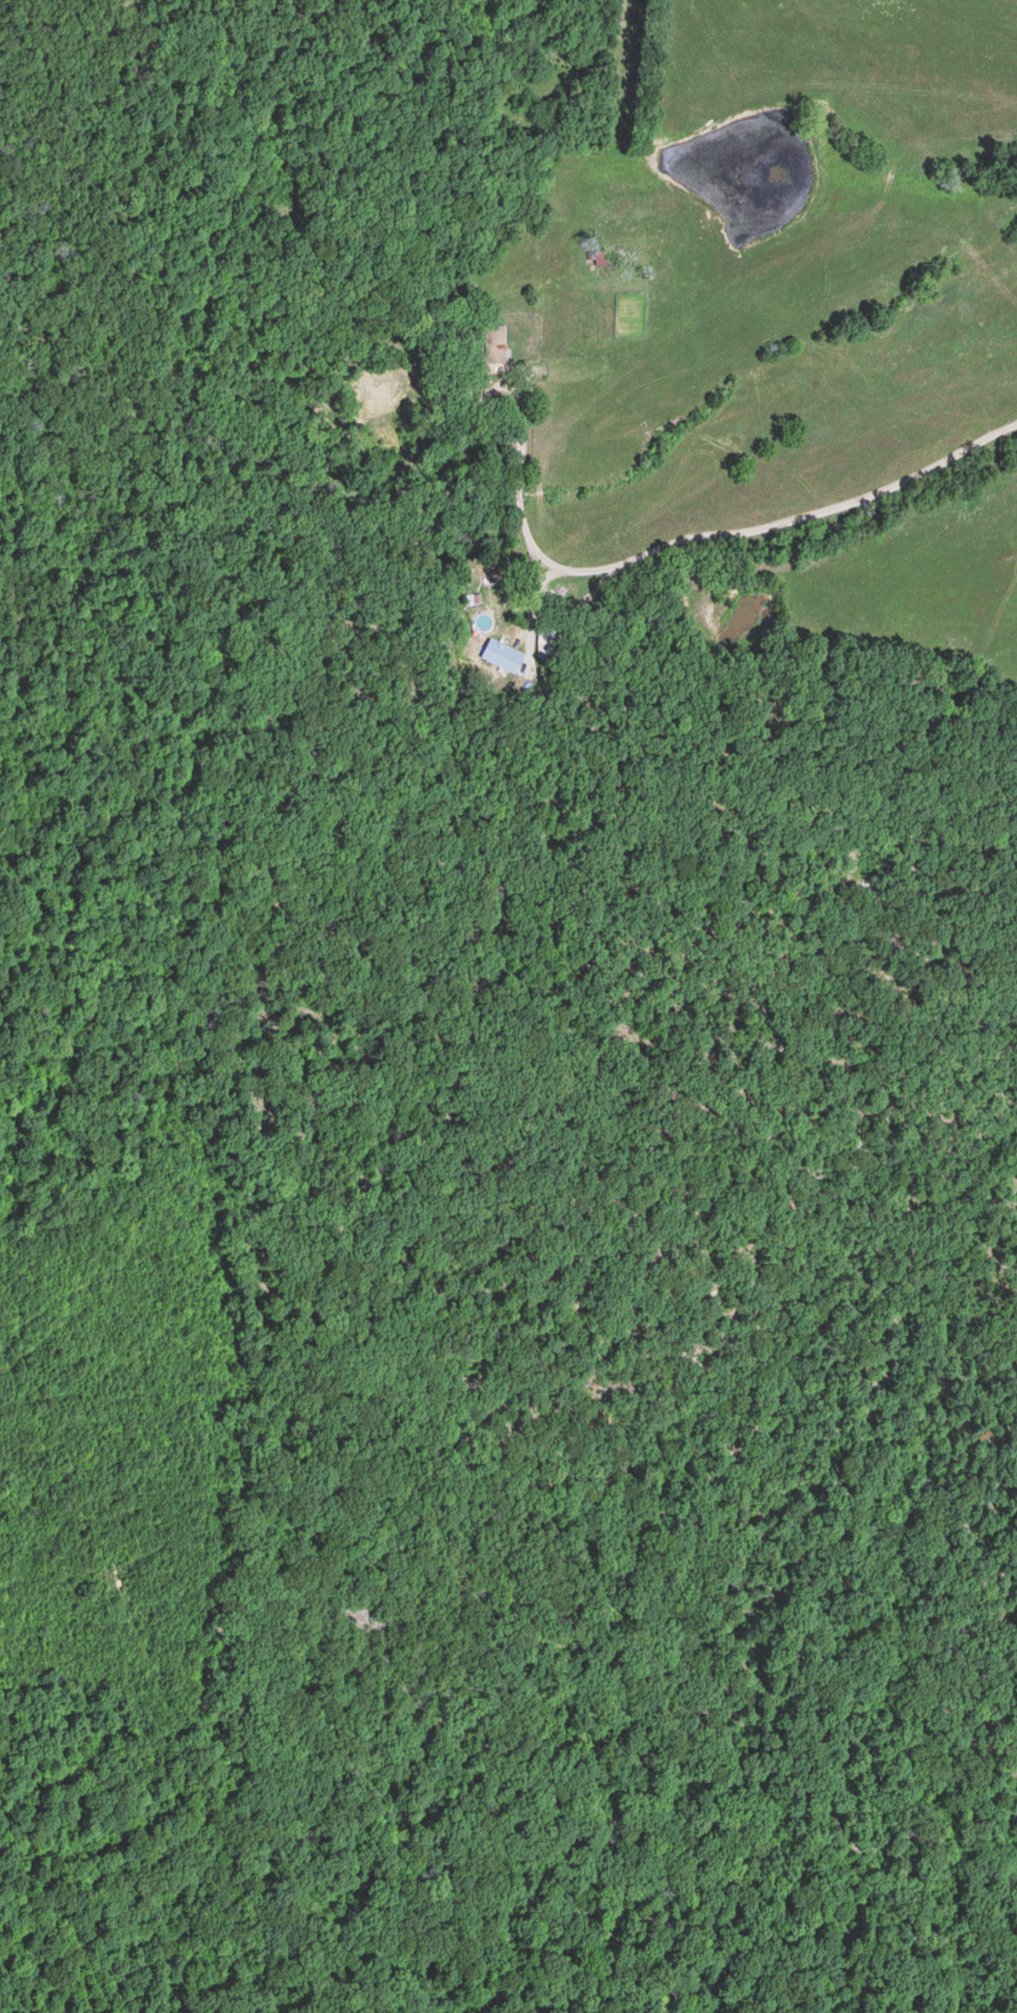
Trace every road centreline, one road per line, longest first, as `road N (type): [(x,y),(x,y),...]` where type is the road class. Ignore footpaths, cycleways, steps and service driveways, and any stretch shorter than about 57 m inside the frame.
road 1 (residential): [(593,0),(517,284)]

